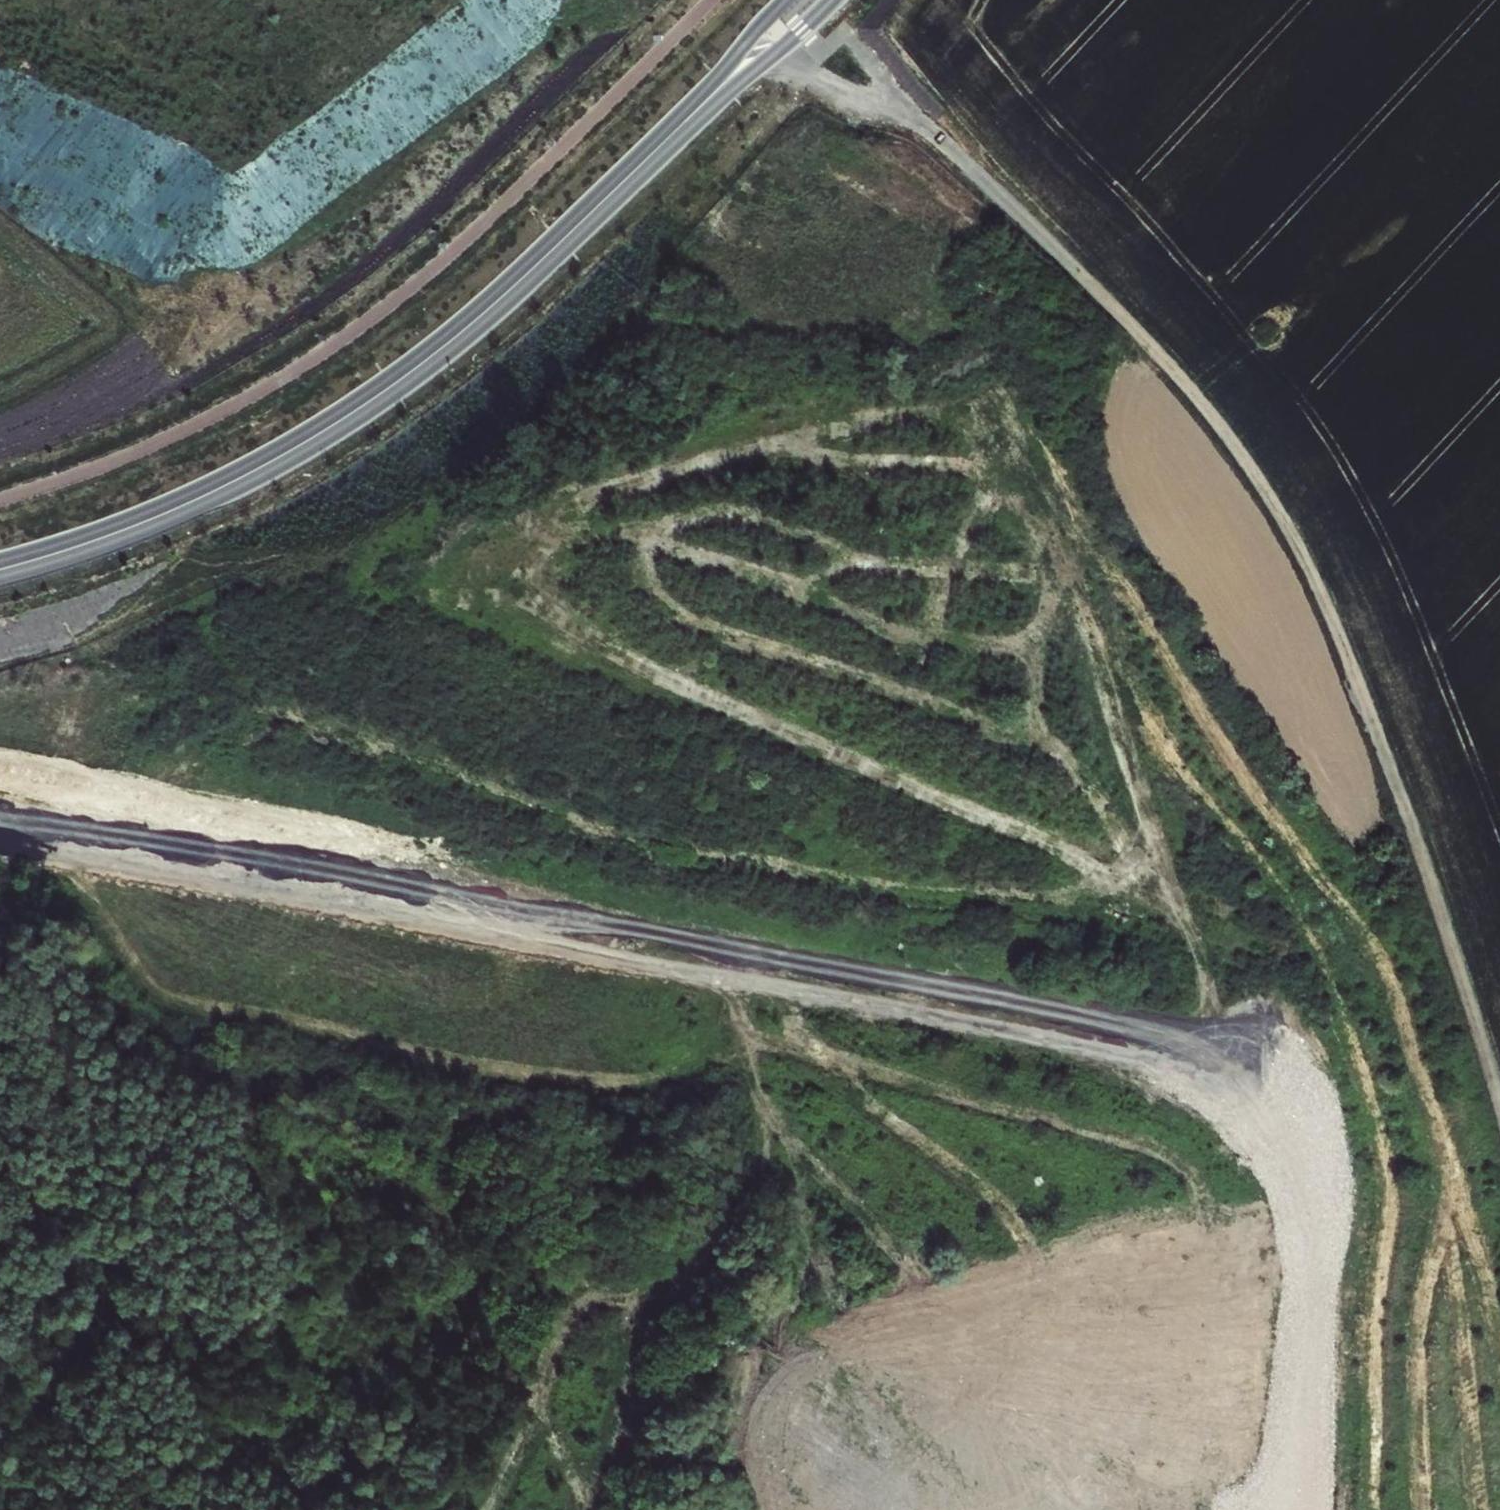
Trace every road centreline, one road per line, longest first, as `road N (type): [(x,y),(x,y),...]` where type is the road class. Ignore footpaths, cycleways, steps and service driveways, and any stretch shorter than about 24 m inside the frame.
road 1 (track): [(786,46),(823,78),(931,131),(1151,342),(1244,452),(1292,530),(1345,647),(1424,847),(1499,1093)]
road 2 (secondary): [(699,108),(502,299),(356,412),(195,500),(0,570)]
road 3 (track): [(664,966),(0,840)]
road 4 (secondary): [(699,108),(835,0)]
road 5 (secondary): [(786,0),(699,108)]

